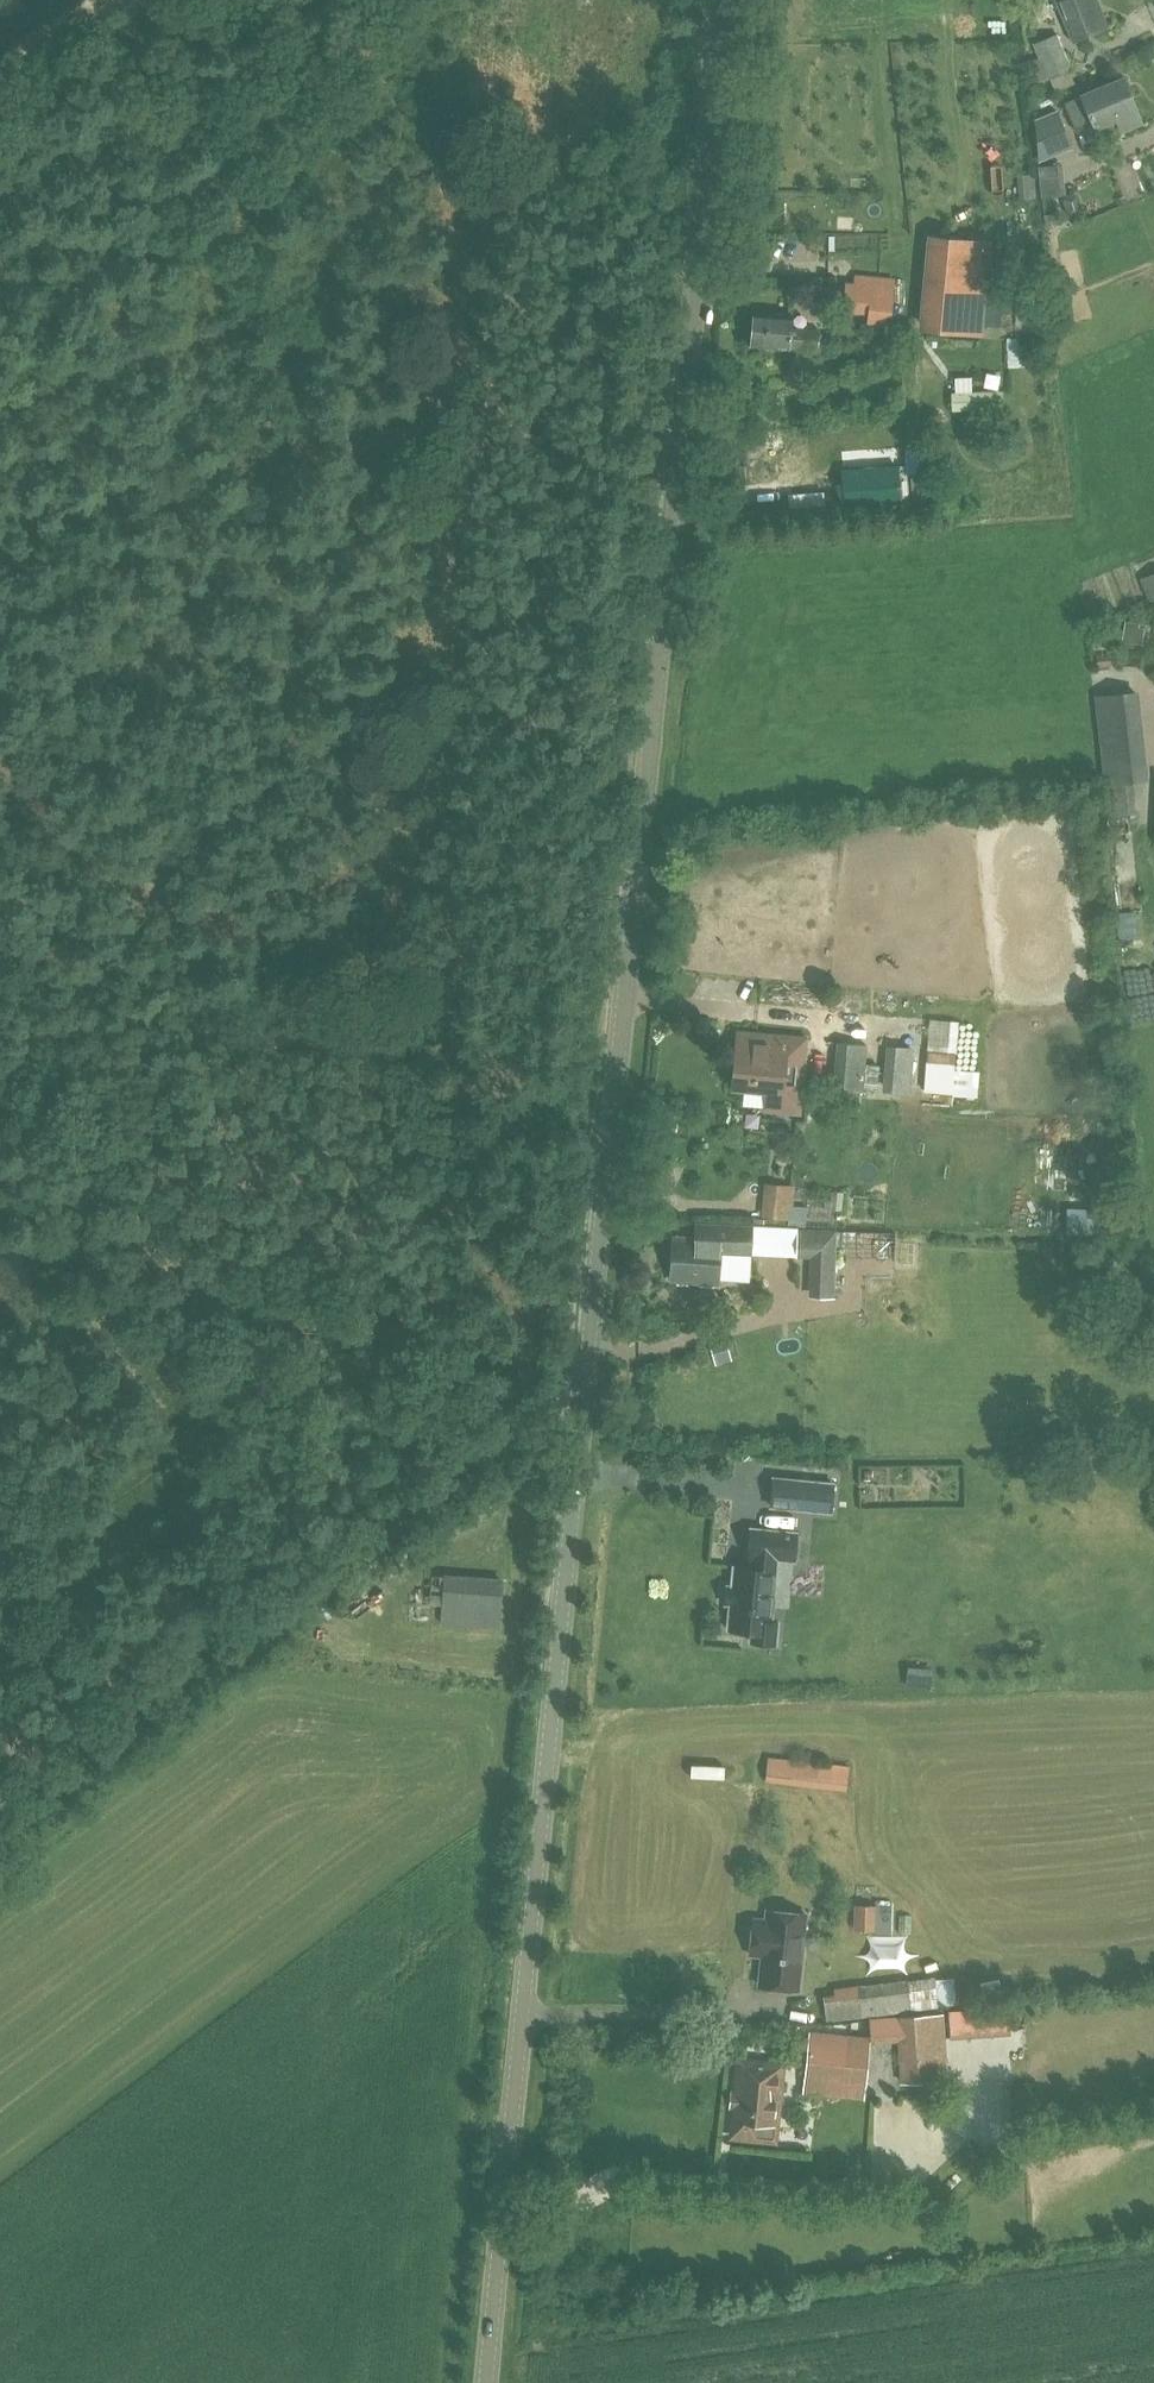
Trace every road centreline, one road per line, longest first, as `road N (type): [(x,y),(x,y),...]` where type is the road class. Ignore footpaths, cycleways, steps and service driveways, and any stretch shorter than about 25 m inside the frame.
road 1 (tertiary): [(490,2382),(726,0)]

